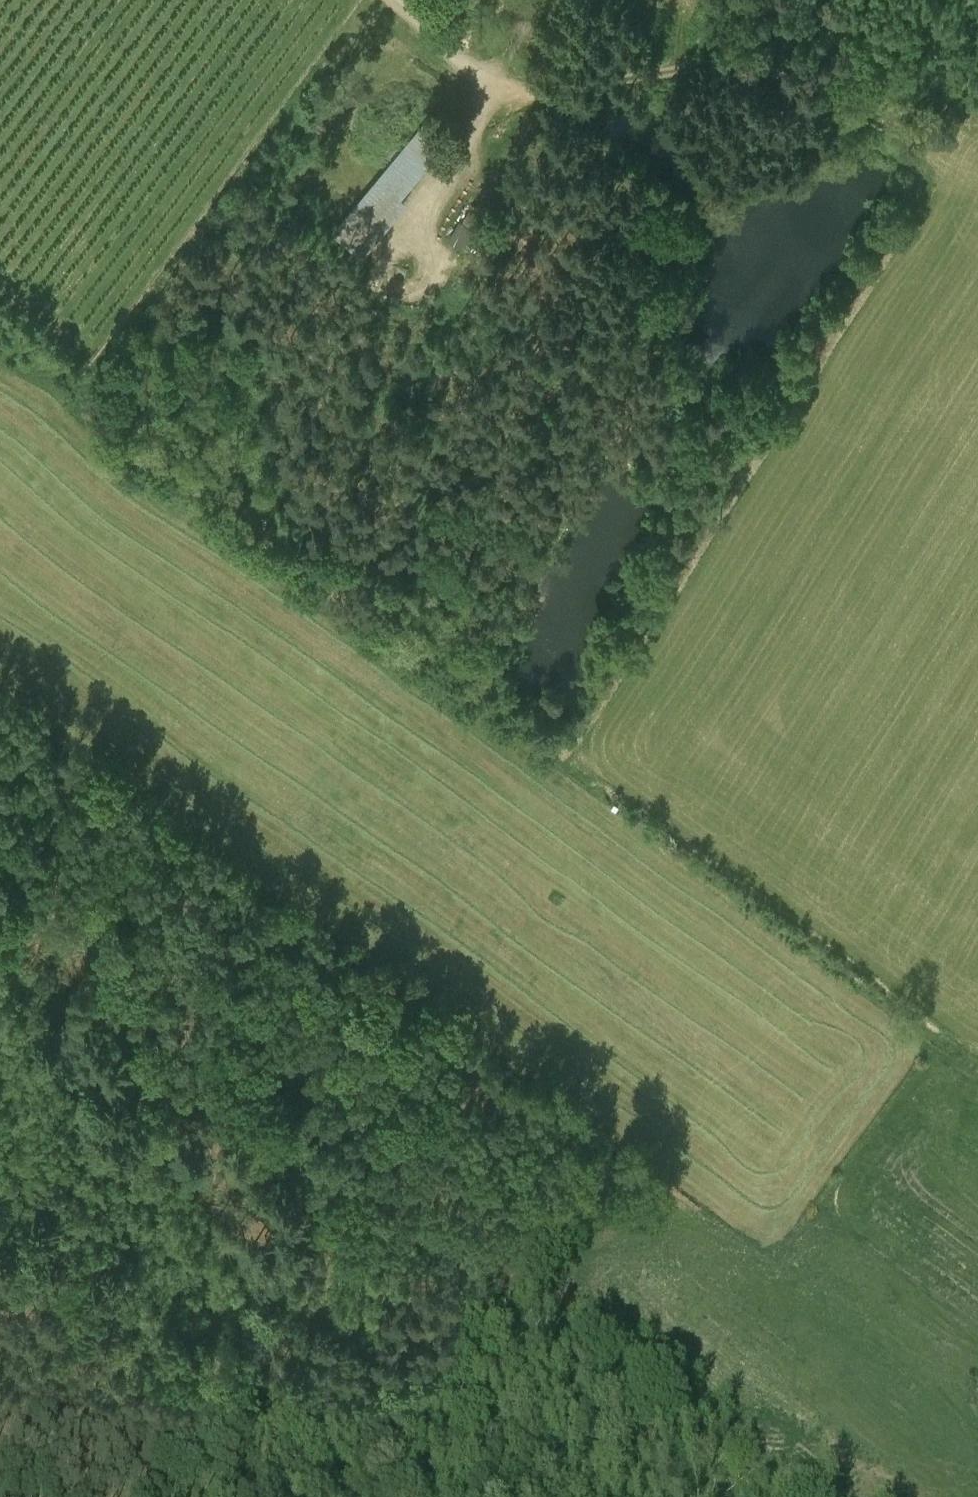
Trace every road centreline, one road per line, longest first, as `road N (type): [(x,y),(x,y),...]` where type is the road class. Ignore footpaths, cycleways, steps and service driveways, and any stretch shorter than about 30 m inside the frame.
road 1 (track): [(390,0),(465,64),(536,94),(609,96),(709,70),(918,136),(977,141)]
road 2 (track): [(977,1072),(706,875)]

